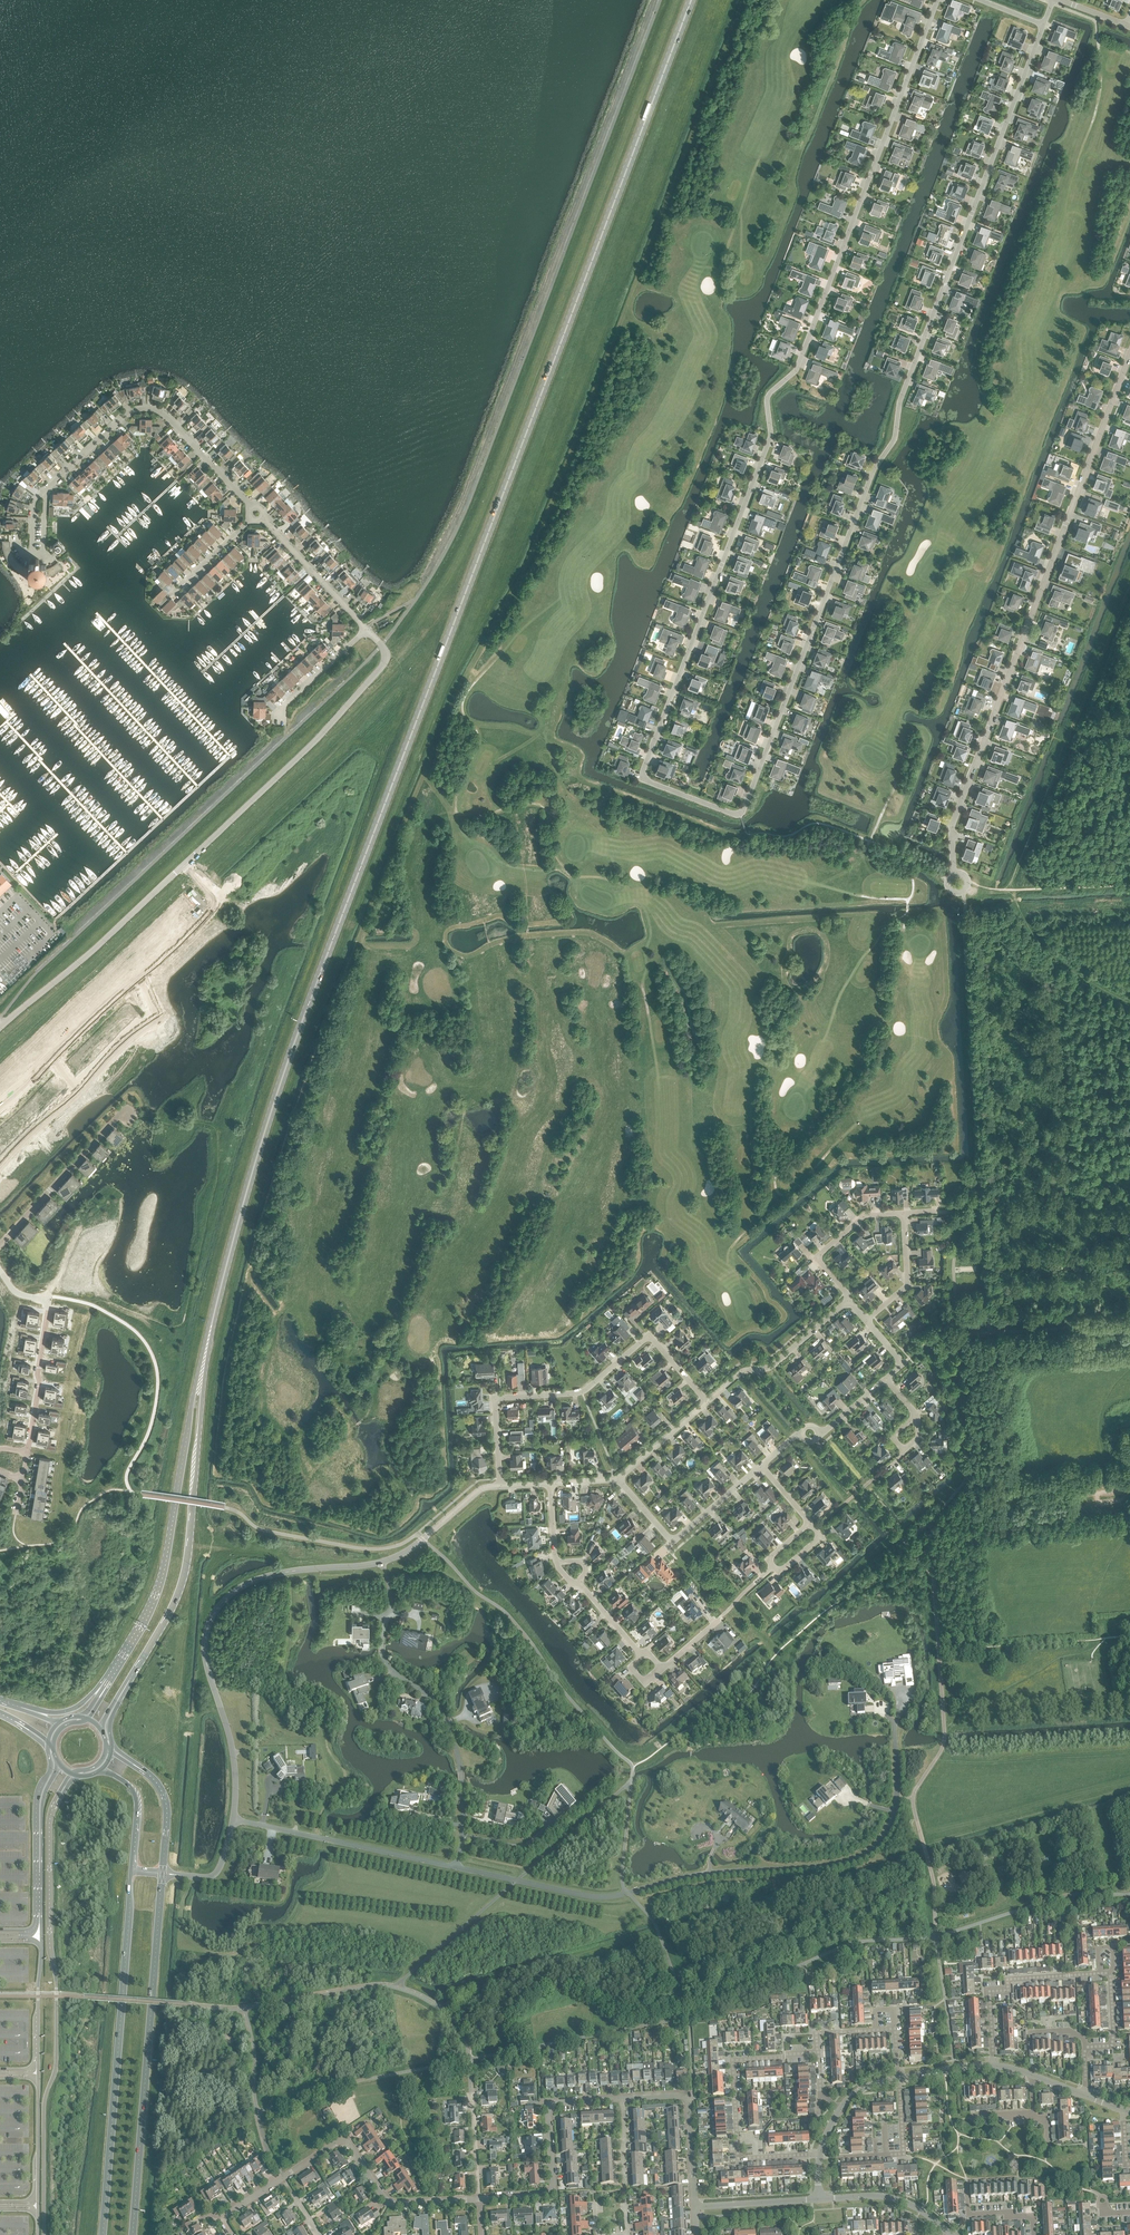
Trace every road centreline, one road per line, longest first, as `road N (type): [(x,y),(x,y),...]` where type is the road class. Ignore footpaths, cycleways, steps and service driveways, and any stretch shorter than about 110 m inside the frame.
road 1 (primary): [(205,1355),(250,1177),(304,1015),(691,0)]
road 2 (residential): [(799,669),(743,811),(643,777),(771,437),(769,395),(796,371),(938,0)]
road 3 (residential): [(1043,25),(900,400),(894,442),(875,468),(799,669)]
road 4 (residential): [(904,1681),(895,1722),(897,1797),(888,1830),(858,1856),(597,1896),(457,1867)]
road 5 (residential): [(955,871),(952,827),(1129,355)]
road 6 (residential): [(233,1821),(235,1759),(206,1665),(216,1608),(268,1577),(396,1558),(483,1488),(499,1485)]
road 7 (tertiary): [(0,1027),(187,862),(383,666)]
road 8 (unclassified): [(44,2234),(44,2107),(56,2063),(49,1881),(56,1802)]
road 9 (unclassified): [(39,1863),(38,2234)]
road 10 (secondary): [(131,1870),(104,2234)]
road 11 (primary): [(117,1700),(181,1587),(205,1355)]
road 12 (secondary): [(133,2234),(163,1874)]
road 13 (residential): [(499,1485),(496,1397),(582,1391),(649,1333),(707,1402)]
road 14 (unknown): [(0,1103),(210,907),(212,892),(182,866)]
road 15 (primary): [(205,1355),(163,1576),(108,1679)]
road 16 (residential): [(457,1867),(457,1757),(437,1705),(383,1658),(387,1576)]
road 17 (residential): [(252,506),(167,414),(144,408),(129,411),(41,489)]
road 18 (unknown): [(0,1166),(152,1016),(139,974)]
road 19 (residential): [(479,2199),(389,2202),(342,2138),(282,2178)]
road 20 (residential): [(479,2199),(550,2194),(551,2106),(621,2098)]
road 21 (residential): [(457,1867),(233,1821)]
road 22 (residential): [(619,1478),(672,1540),(760,1467)]
road 23 (residential): [(127,1114),(0,1244)]
road 24 (residential): [(707,1402),(744,1370),(769,1367),(850,1298)]
road 25 (residential): [(621,2098),(685,2099),(694,2206)]
road 26 (residential): [(737,2140),(733,2060),(818,2053)]
road 27 (residential): [(850,1298),(816,1256),(865,1214),(905,1212)]
road 28 (residential): [(28,1452),(47,1301)]
road 29 (residential): [(366,629),(263,518)]
road 30 (tertiary): [(950,2234),(900,2200),(819,2199)]
road 31 (tertiary): [(819,2199),(694,2206)]
road 32 (residential): [(279,718),(366,629)]
road 33 (residential): [(868,1319),(907,1284),(905,1212)]
road 34 (residential): [(989,1991),(1008,1990),(1007,1978),(1099,1972)]
road 35 (secondary): [(99,1771),(133,1790),(131,1870)]

